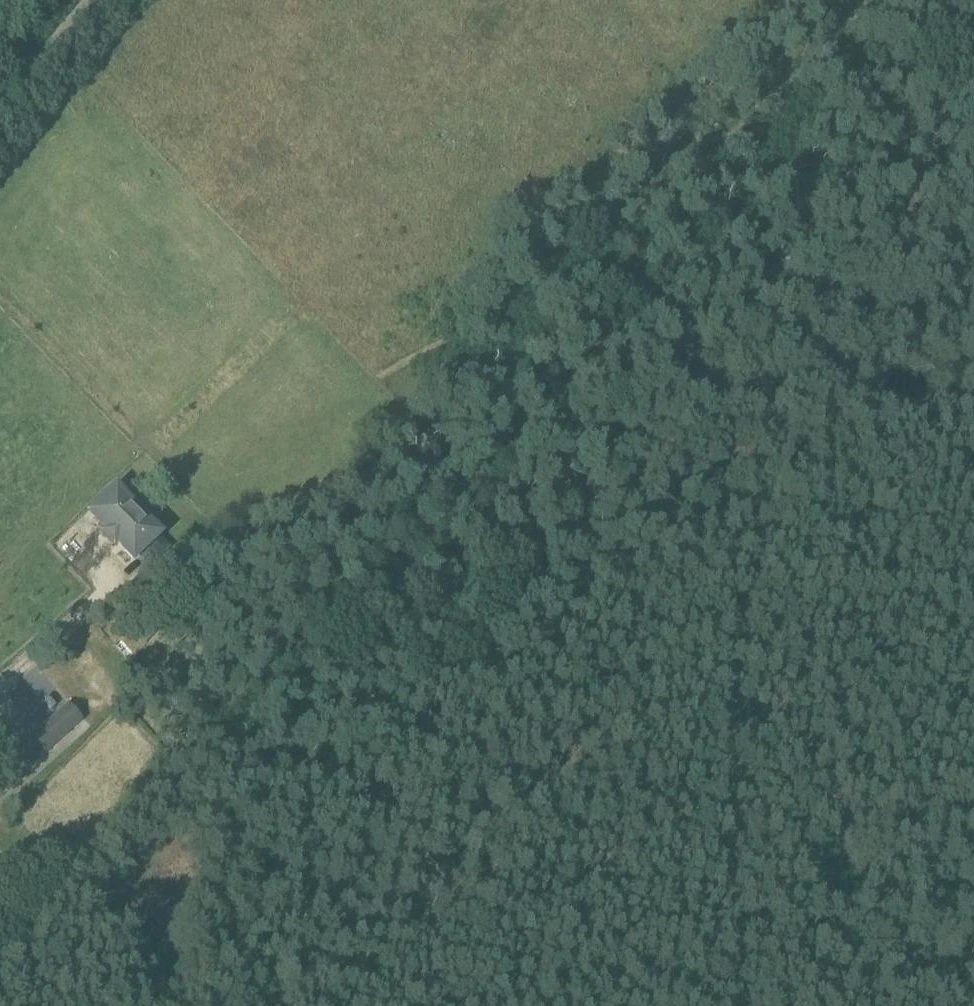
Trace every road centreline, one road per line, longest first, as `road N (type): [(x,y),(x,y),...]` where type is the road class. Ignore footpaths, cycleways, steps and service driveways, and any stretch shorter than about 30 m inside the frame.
road 1 (track): [(86,0),(0,99)]

